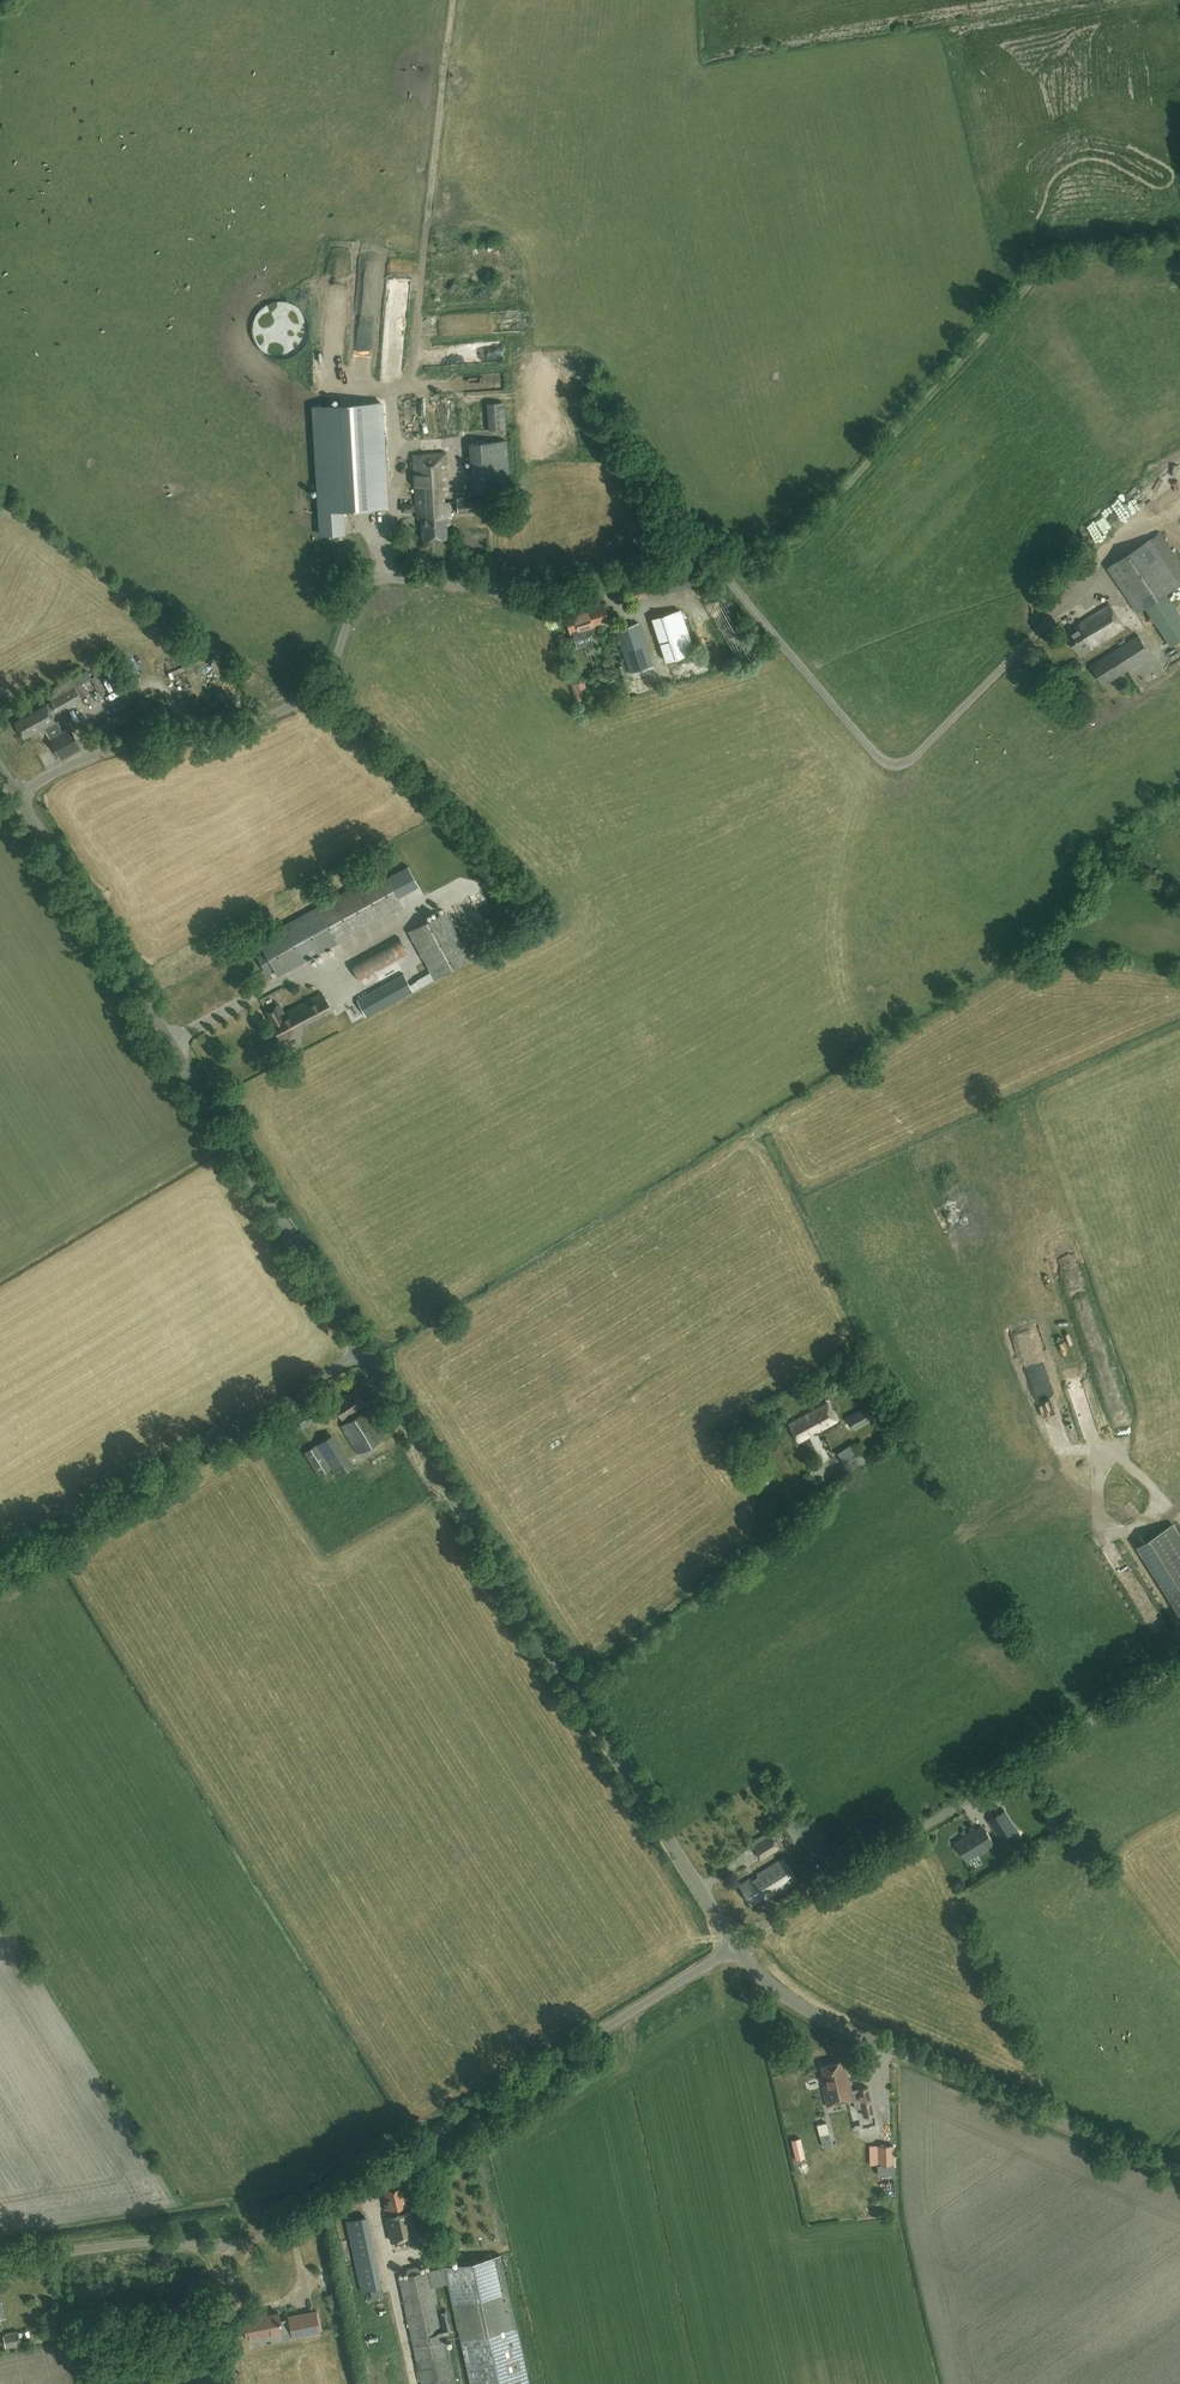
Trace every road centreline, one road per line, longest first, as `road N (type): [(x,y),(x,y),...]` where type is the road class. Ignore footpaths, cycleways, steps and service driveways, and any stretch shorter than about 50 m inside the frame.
road 1 (unclassified): [(17,795),(102,751),(244,725),(297,702),(330,670),(372,582),(575,593),(694,555),(715,561),(877,755),(895,763),(914,756)]
road 2 (unclassified): [(0,2259),(254,2239),(736,1945)]
road 3 (unclassified): [(736,1945),(361,1349)]
road 4 (unclassified): [(361,1349),(17,795)]
road 5 (track): [(1179,245),(1071,258),(1043,269),(795,540),(701,555)]
road 6 (unclassified): [(736,1945),(1179,1664)]
road 7 (unclassified): [(1179,2174),(843,2027),(772,1983),(736,1945)]
road 8 (unclassified): [(0,1571),(361,1349)]

